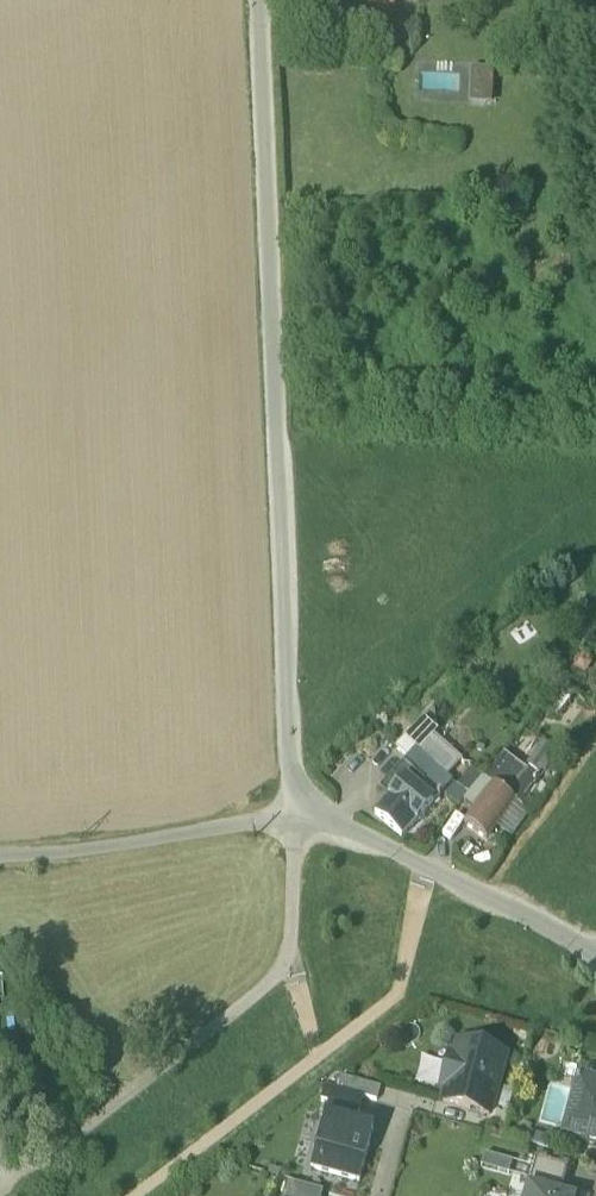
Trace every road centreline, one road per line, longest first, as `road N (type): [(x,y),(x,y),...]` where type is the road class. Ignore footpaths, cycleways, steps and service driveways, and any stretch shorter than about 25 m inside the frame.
road 1 (residential): [(294,817),(260,0)]
road 2 (residential): [(0,1189),(288,967),(294,817)]
road 3 (residential): [(294,817),(332,821),(595,951)]
road 4 (residential): [(0,864),(294,817)]

